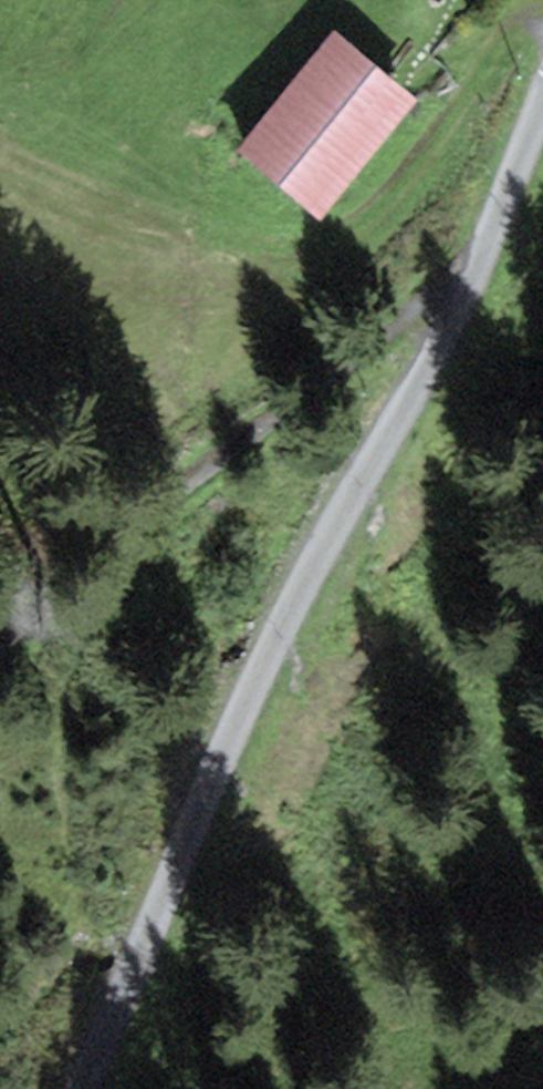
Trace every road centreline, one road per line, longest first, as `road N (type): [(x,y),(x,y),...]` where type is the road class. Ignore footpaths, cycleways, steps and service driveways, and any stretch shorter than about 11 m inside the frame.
road 1 (track): [(86,1088),(282,598),(469,276)]
road 2 (track): [(469,276),(73,571),(0,659)]
road 3 (track): [(542,108),(469,276)]

